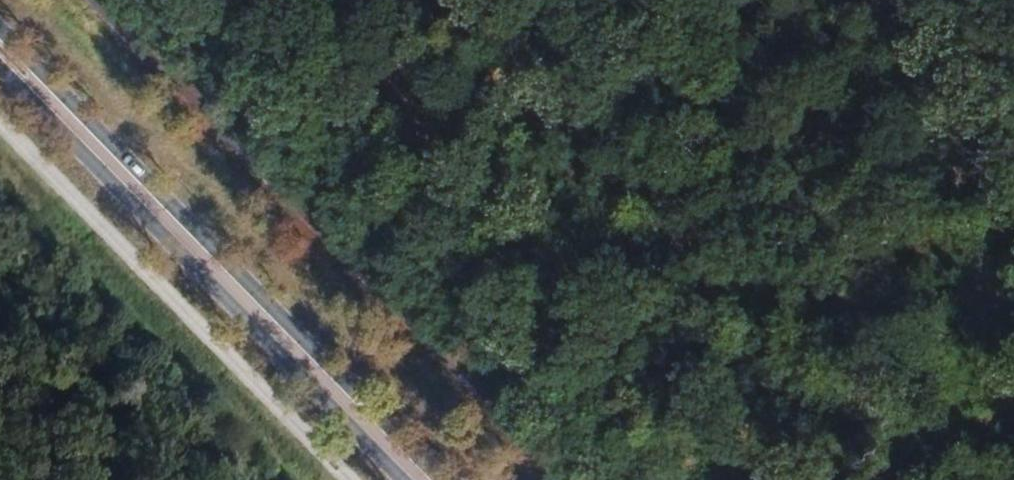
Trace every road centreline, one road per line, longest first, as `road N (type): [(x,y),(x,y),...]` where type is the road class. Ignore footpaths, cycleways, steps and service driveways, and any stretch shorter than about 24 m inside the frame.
road 1 (primary): [(439,479),(0,33)]
road 2 (primary): [(0,70),(402,479)]
road 3 (track): [(1013,276),(794,479)]
road 4 (track): [(1013,159),(981,125),(991,0)]

